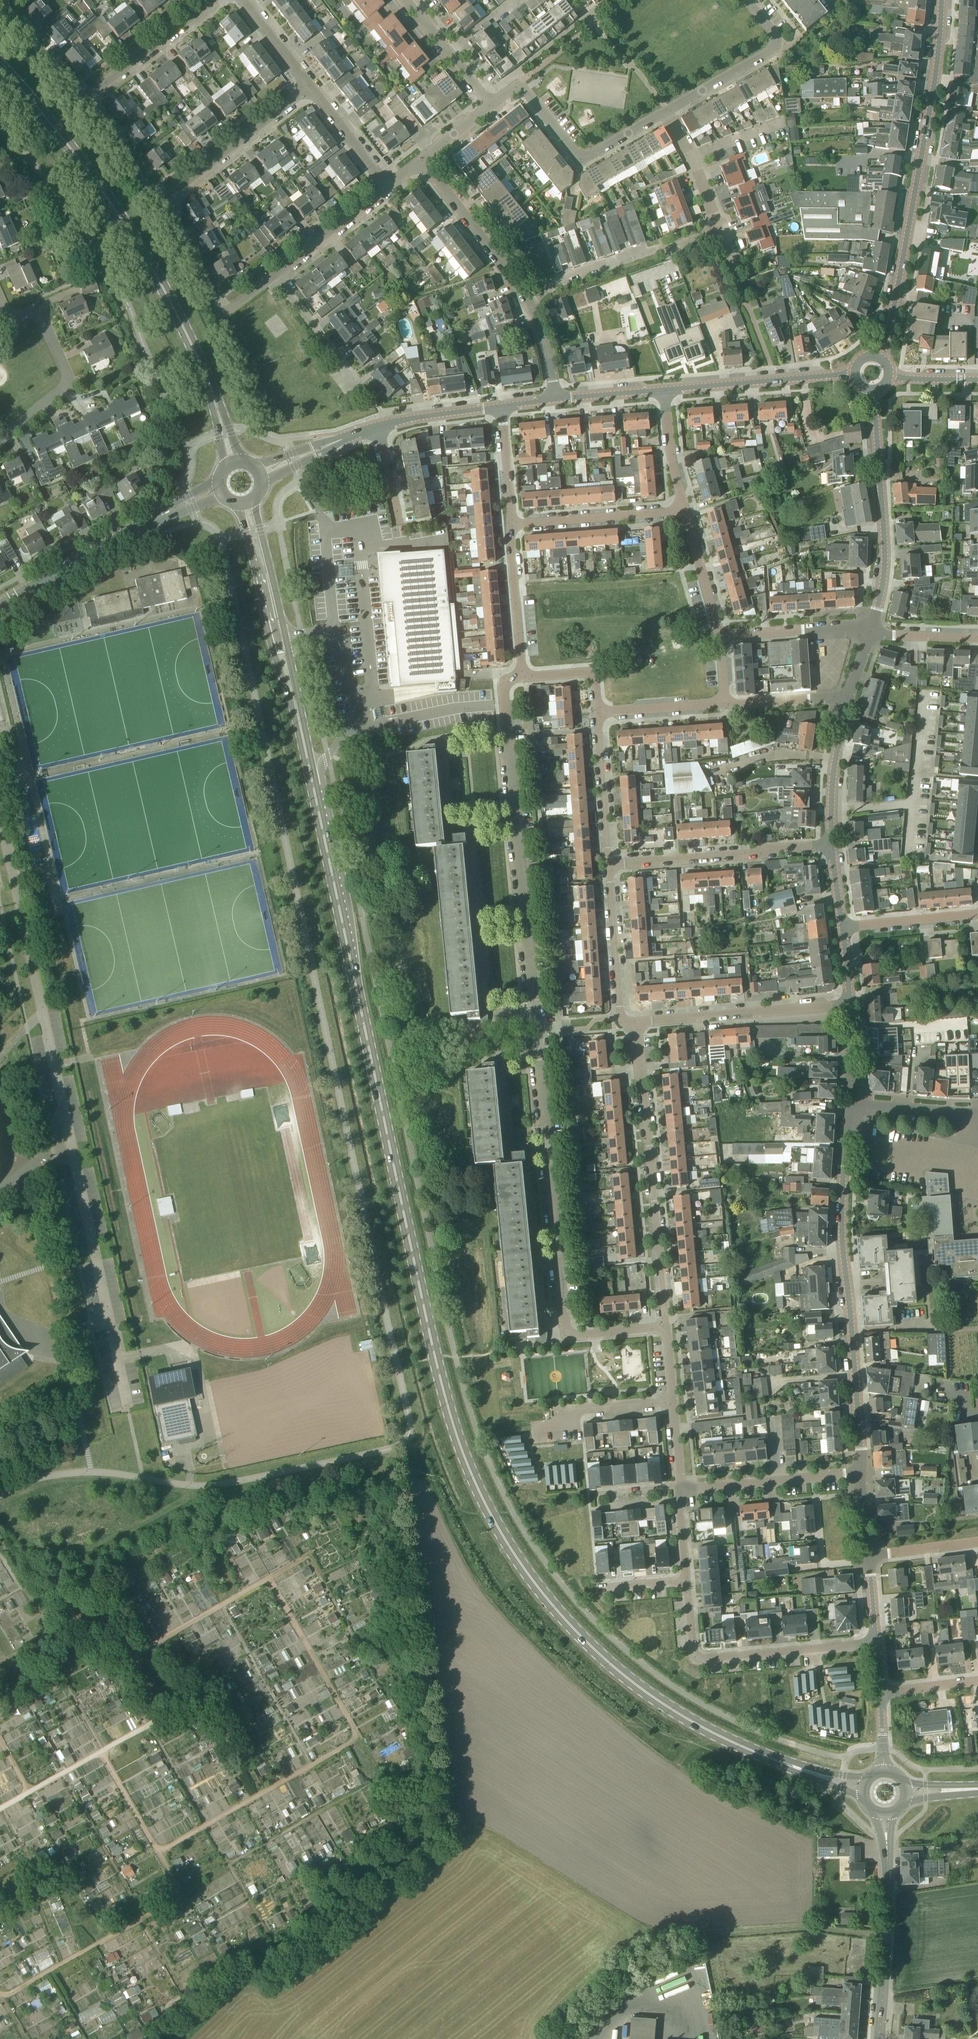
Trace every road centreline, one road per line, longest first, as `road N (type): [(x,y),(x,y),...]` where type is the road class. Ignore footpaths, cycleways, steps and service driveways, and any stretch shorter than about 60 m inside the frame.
road 1 (primary): [(816,1776),(724,1739),(646,1691),(579,1638),(494,1520),(450,1413),(297,712)]
road 2 (residential): [(665,1327),(568,1336),(507,736),(504,689),(523,676)]
road 3 (primary): [(216,402),(147,262),(89,173),(0,66)]
road 4 (residential): [(861,1475),(842,1241),(849,1100)]
road 5 (residential): [(878,355),(939,71),(942,0)]
road 6 (residential): [(665,1327),(636,1023)]
road 7 (residential): [(687,1582),(701,1662),(876,1643)]
road 8 (residential): [(870,632),(885,555),(872,391)]
road 9 (residential): [(607,863),(831,844)]
road 10 (residential): [(636,1023),(850,1005)]
road 11 (residential): [(528,301),(722,229)]
road 12 (residential): [(6,322),(34,309),(46,315),(68,378),(0,435)]
road 13 (residential): [(156,199),(311,83)]
road 14 (tertiary): [(879,2038),(887,1845)]
road 15 (residential): [(666,112),(585,155),(567,144),(523,79)]
road 16 (tertiary): [(667,390),(853,374)]
road 17 (residential): [(666,112),(775,53),(774,32),(749,0)]
road 18 (residential): [(680,1493),(861,1475)]
road 19 (residential): [(528,301),(421,156)]
road 20 (residential): [(511,525),(685,509)]
road 21 (tertiary): [(0,608),(151,524)]
road 22 (residential): [(83,99),(208,0)]
road 23 (residential): [(621,1016),(607,863)]
road 24 (residential): [(523,676),(511,525)]
road 25 (residential): [(870,632),(720,637)]
road 26 (residential): [(671,1403),(572,1412),(573,1424),(536,1428)]
road 27 (residential): [(607,863),(597,716)]
road 28 (residential): [(831,844),(834,757),(847,701)]
road 29 (residential): [(277,272),(387,183)]
road 30 (primary): [(240,507),(272,643)]
road 31 (primary): [(285,637),(253,502)]
road 32 (residential): [(843,927),(977,913)]
road 33 (residential): [(720,637),(685,509)]
road 34 (residential): [(488,104),(406,0)]
road 35 (residential): [(228,308),(156,199)]
road 36 (residential): [(722,229),(666,112)]
road 37 (residential): [(83,99),(0,1)]
road 38 (residential): [(721,709),(847,701)]
road 39 (residential): [(387,183),(311,83)]
road 40 (residential): [(597,716),(721,709)]
road 41 (residential): [(350,372),(277,272)]
road 42 (residential): [(156,199),(83,99)]
road 43 (residential): [(972,1113),(849,1100)]
road 44 (tertiary): [(378,427),(500,407)]
road 45 (residential): [(685,509),(667,390)]

